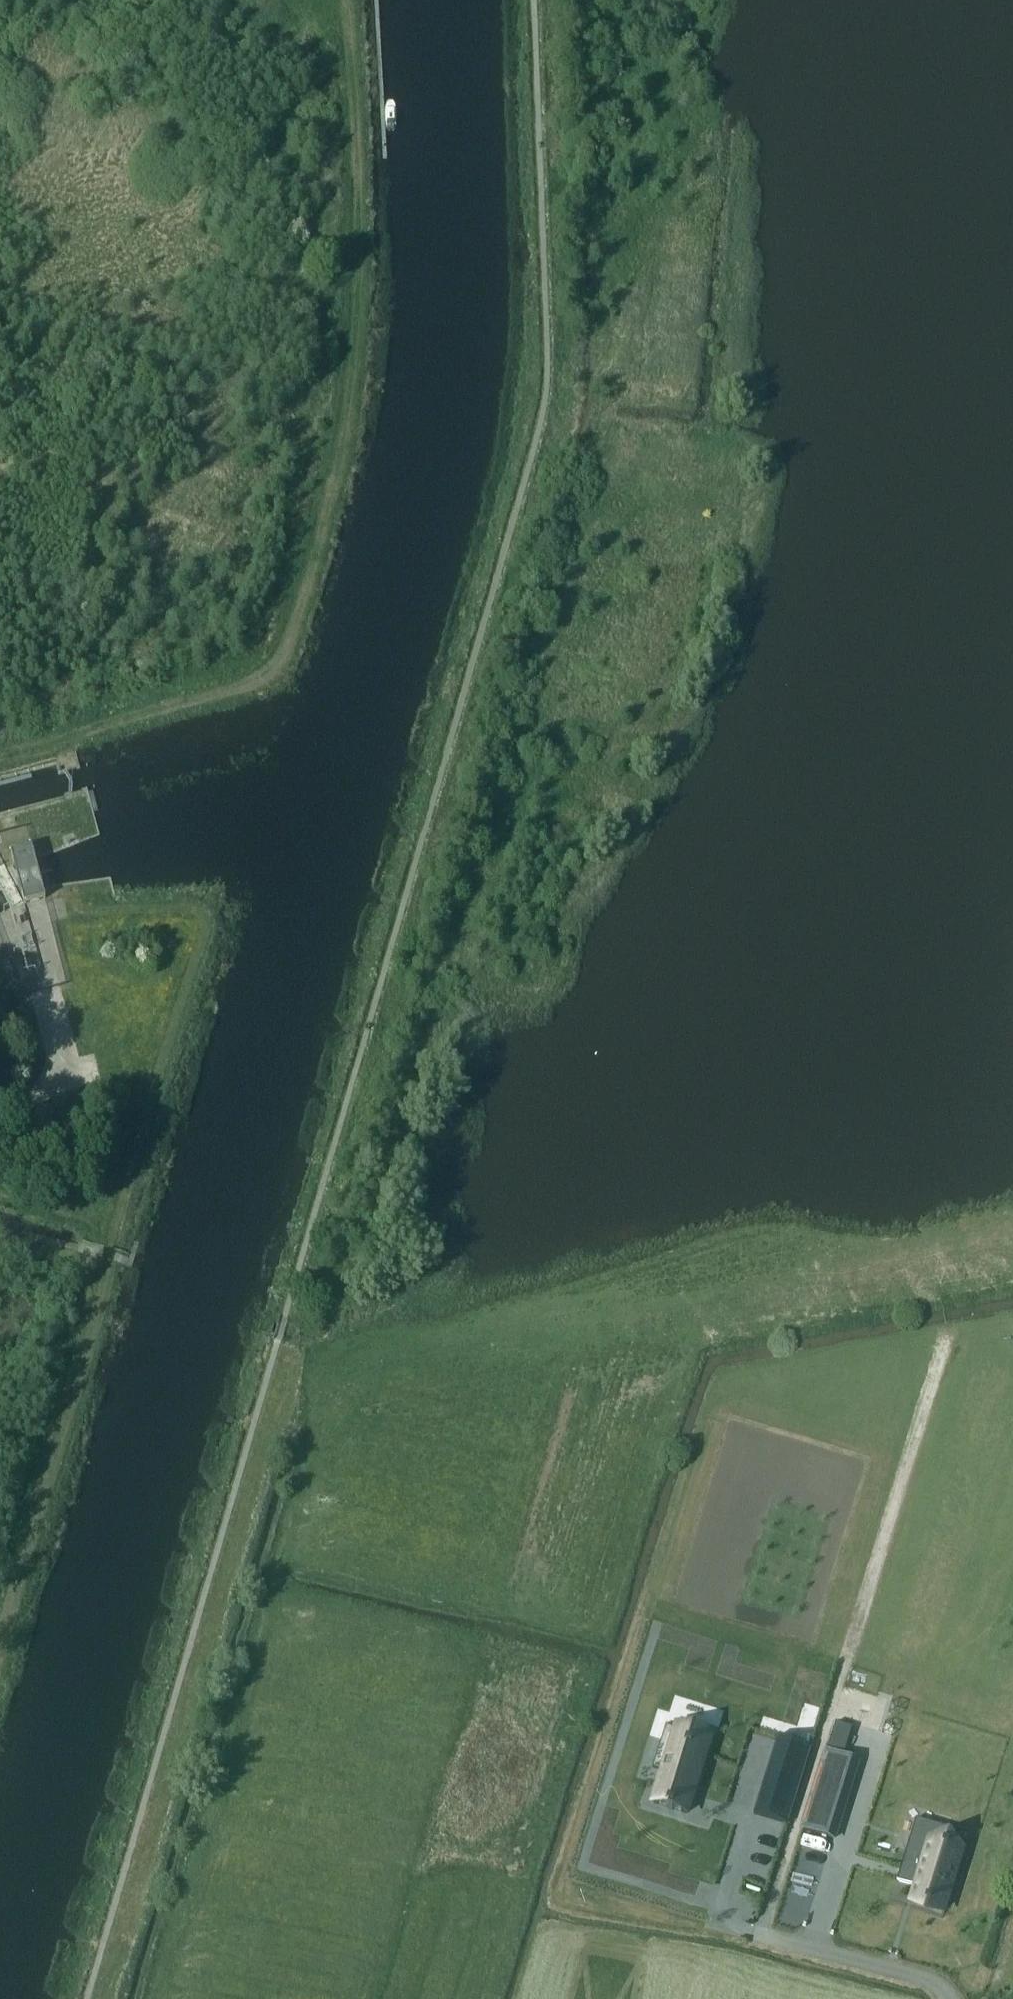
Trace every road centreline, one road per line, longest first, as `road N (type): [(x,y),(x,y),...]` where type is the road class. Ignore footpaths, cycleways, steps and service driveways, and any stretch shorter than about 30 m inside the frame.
road 1 (track): [(761,1935),(944,1347)]

